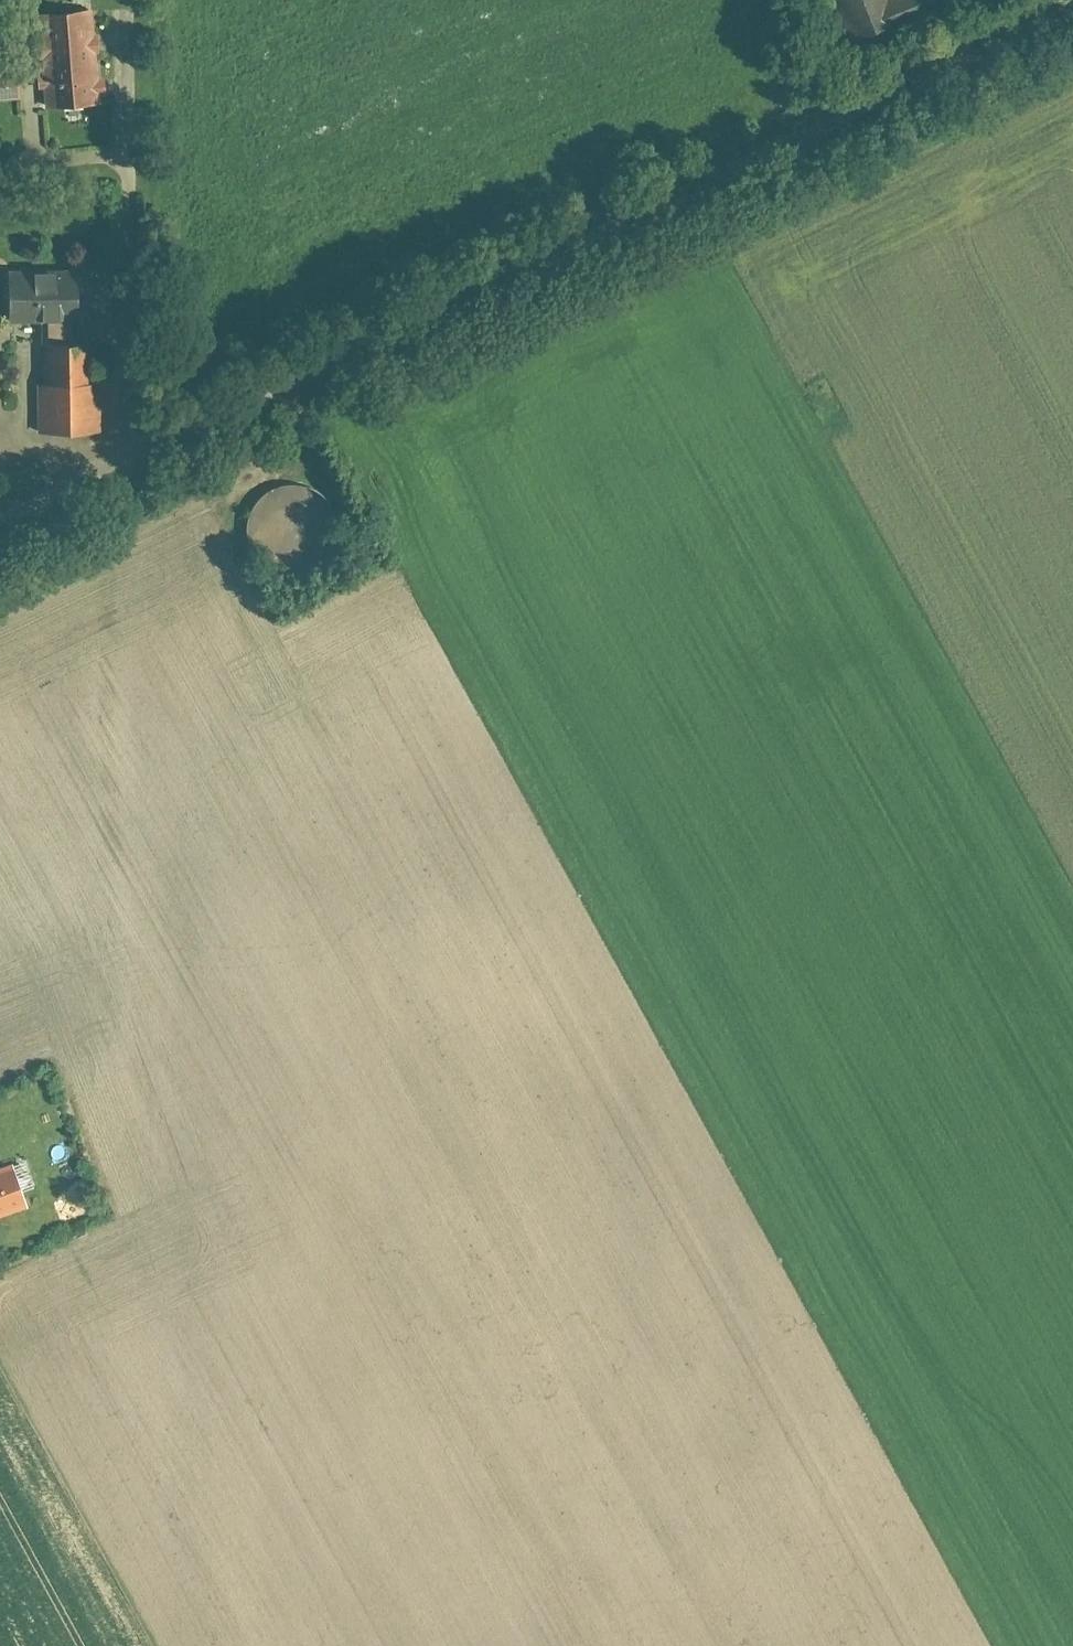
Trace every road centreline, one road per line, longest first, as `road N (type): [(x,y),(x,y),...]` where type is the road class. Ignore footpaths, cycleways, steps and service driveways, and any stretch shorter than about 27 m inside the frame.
road 1 (residential): [(1072,6),(0,518)]

